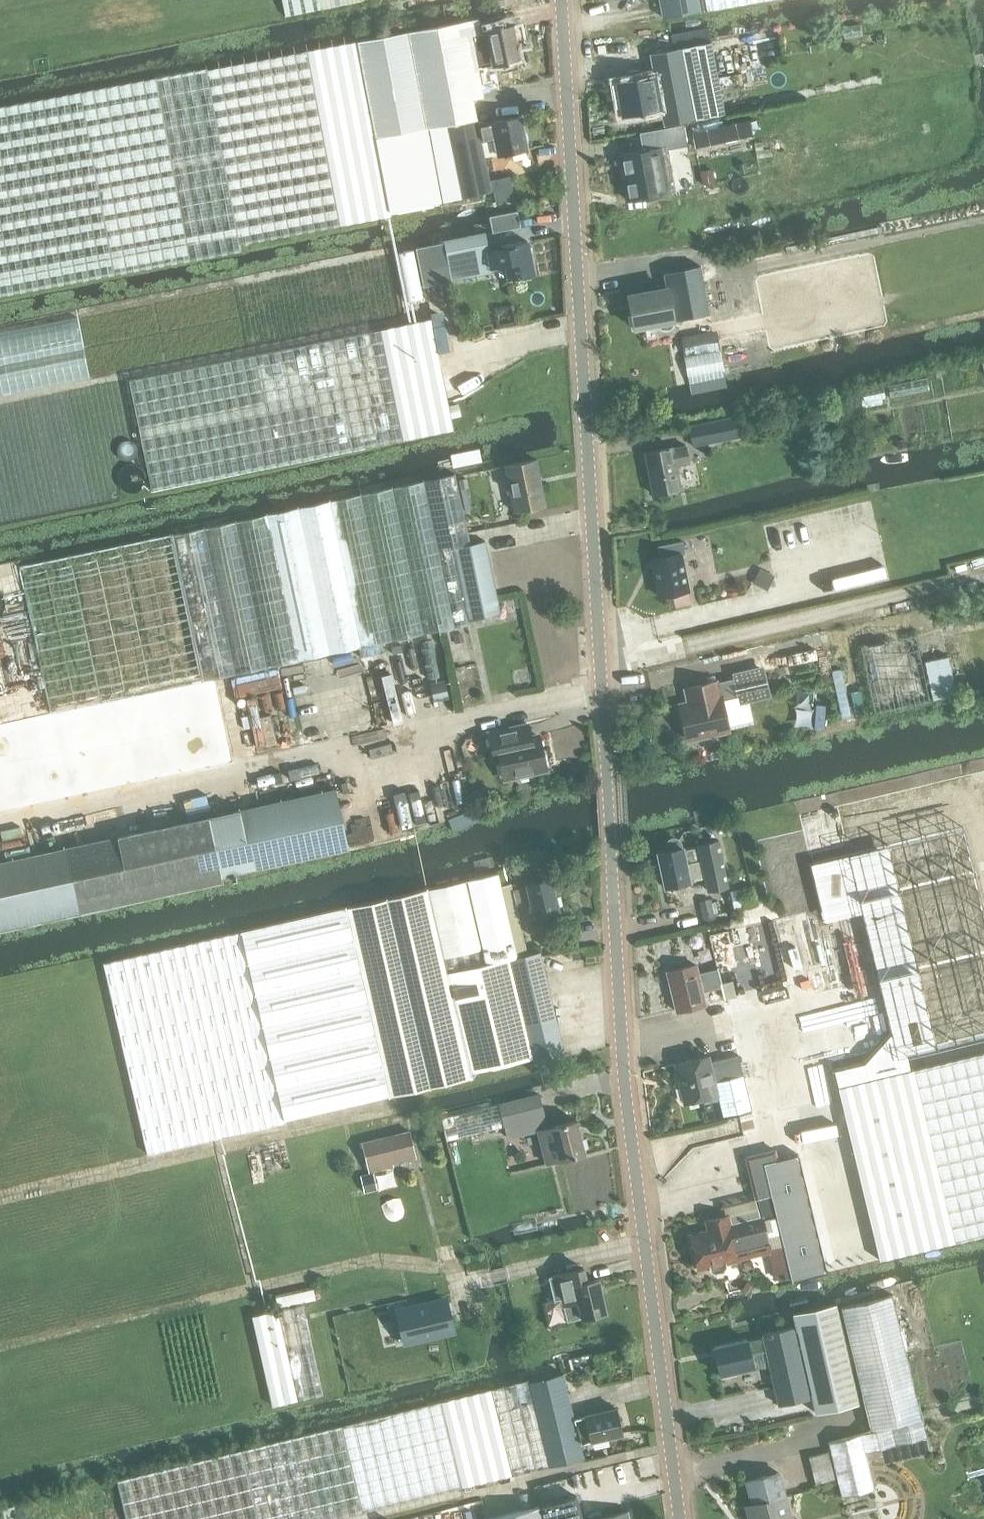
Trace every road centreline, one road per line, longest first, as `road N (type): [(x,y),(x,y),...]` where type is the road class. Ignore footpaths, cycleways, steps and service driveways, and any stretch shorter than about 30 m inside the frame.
road 1 (residential): [(679,1518),(624,1078),(561,0)]
road 2 (track): [(461,358),(451,304),(0,399)]

